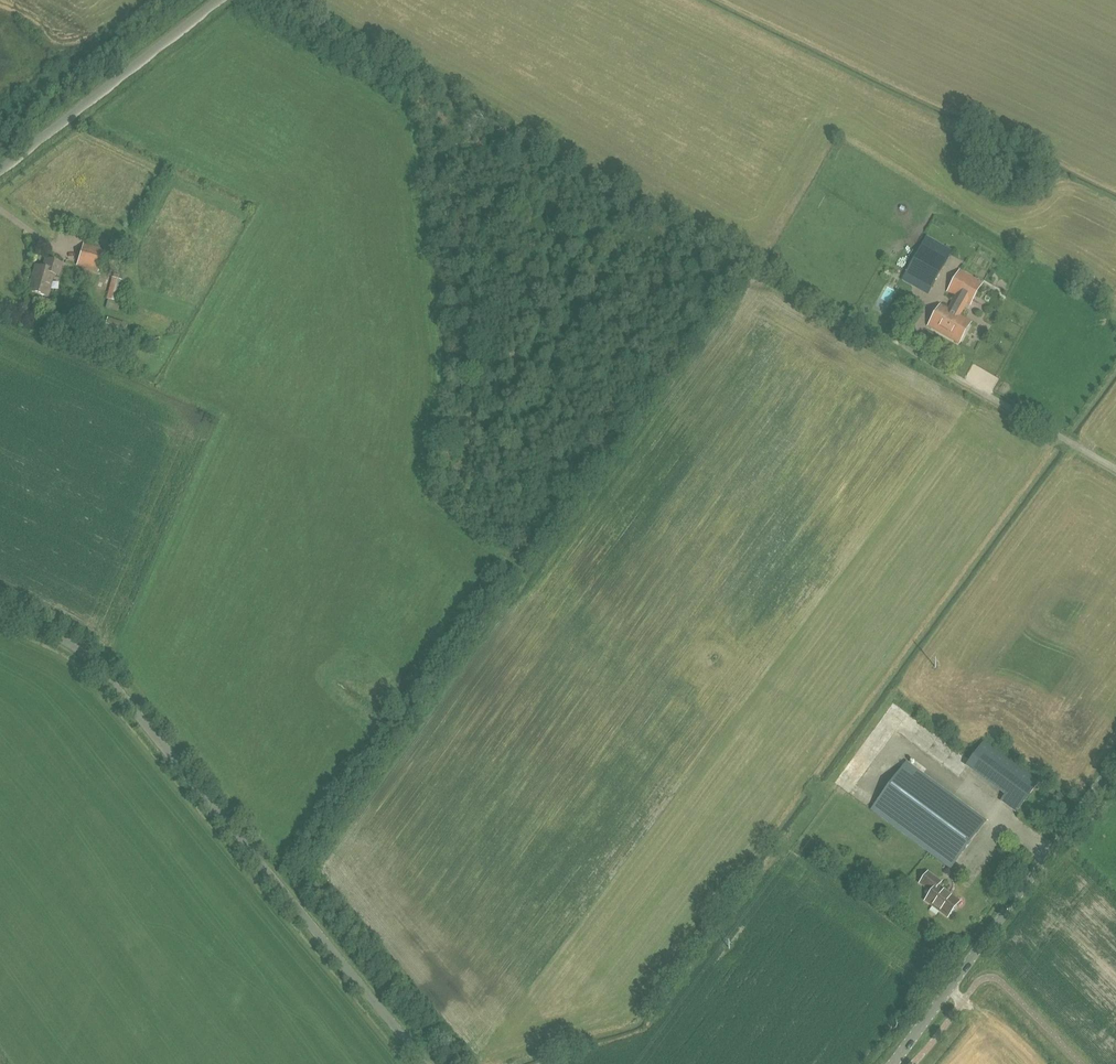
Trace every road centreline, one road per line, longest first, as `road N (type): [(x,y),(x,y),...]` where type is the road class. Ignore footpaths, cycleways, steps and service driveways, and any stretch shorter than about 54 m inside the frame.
road 1 (unclassified): [(428,1063),(104,675),(64,639),(0,608)]
road 2 (track): [(1115,468),(726,239)]
road 3 (unclassified): [(892,1063),(1115,763)]
road 4 (unclassified): [(0,173),(226,0)]

